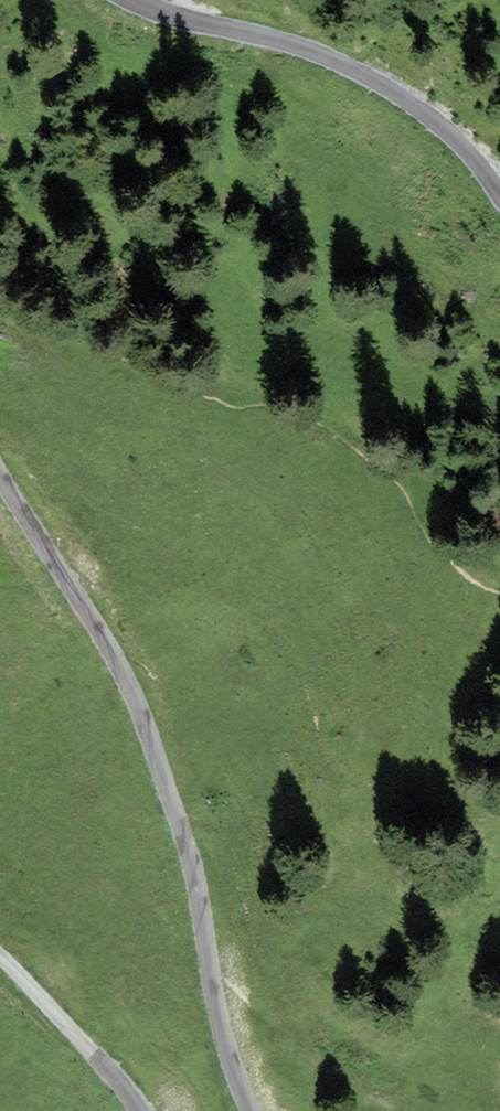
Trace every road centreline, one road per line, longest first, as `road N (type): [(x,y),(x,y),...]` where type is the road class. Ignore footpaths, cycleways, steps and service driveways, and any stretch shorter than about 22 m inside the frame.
road 1 (residential): [(251,1110),(218,1008),(192,864),(154,746),(121,669),(0,472)]
road 2 (residential): [(129,0),(153,13),(325,57),(433,121),(499,192)]
road 3 (residential): [(0,959),(140,1110)]

